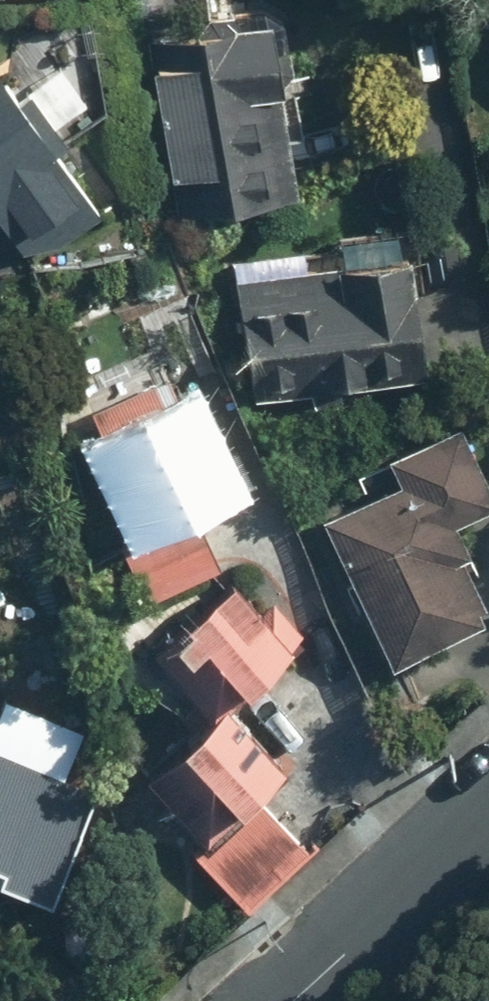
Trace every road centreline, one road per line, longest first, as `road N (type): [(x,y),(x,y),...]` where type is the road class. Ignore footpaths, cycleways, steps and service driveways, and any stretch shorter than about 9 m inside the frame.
road 1 (residential): [(488,814),(278,1000)]

